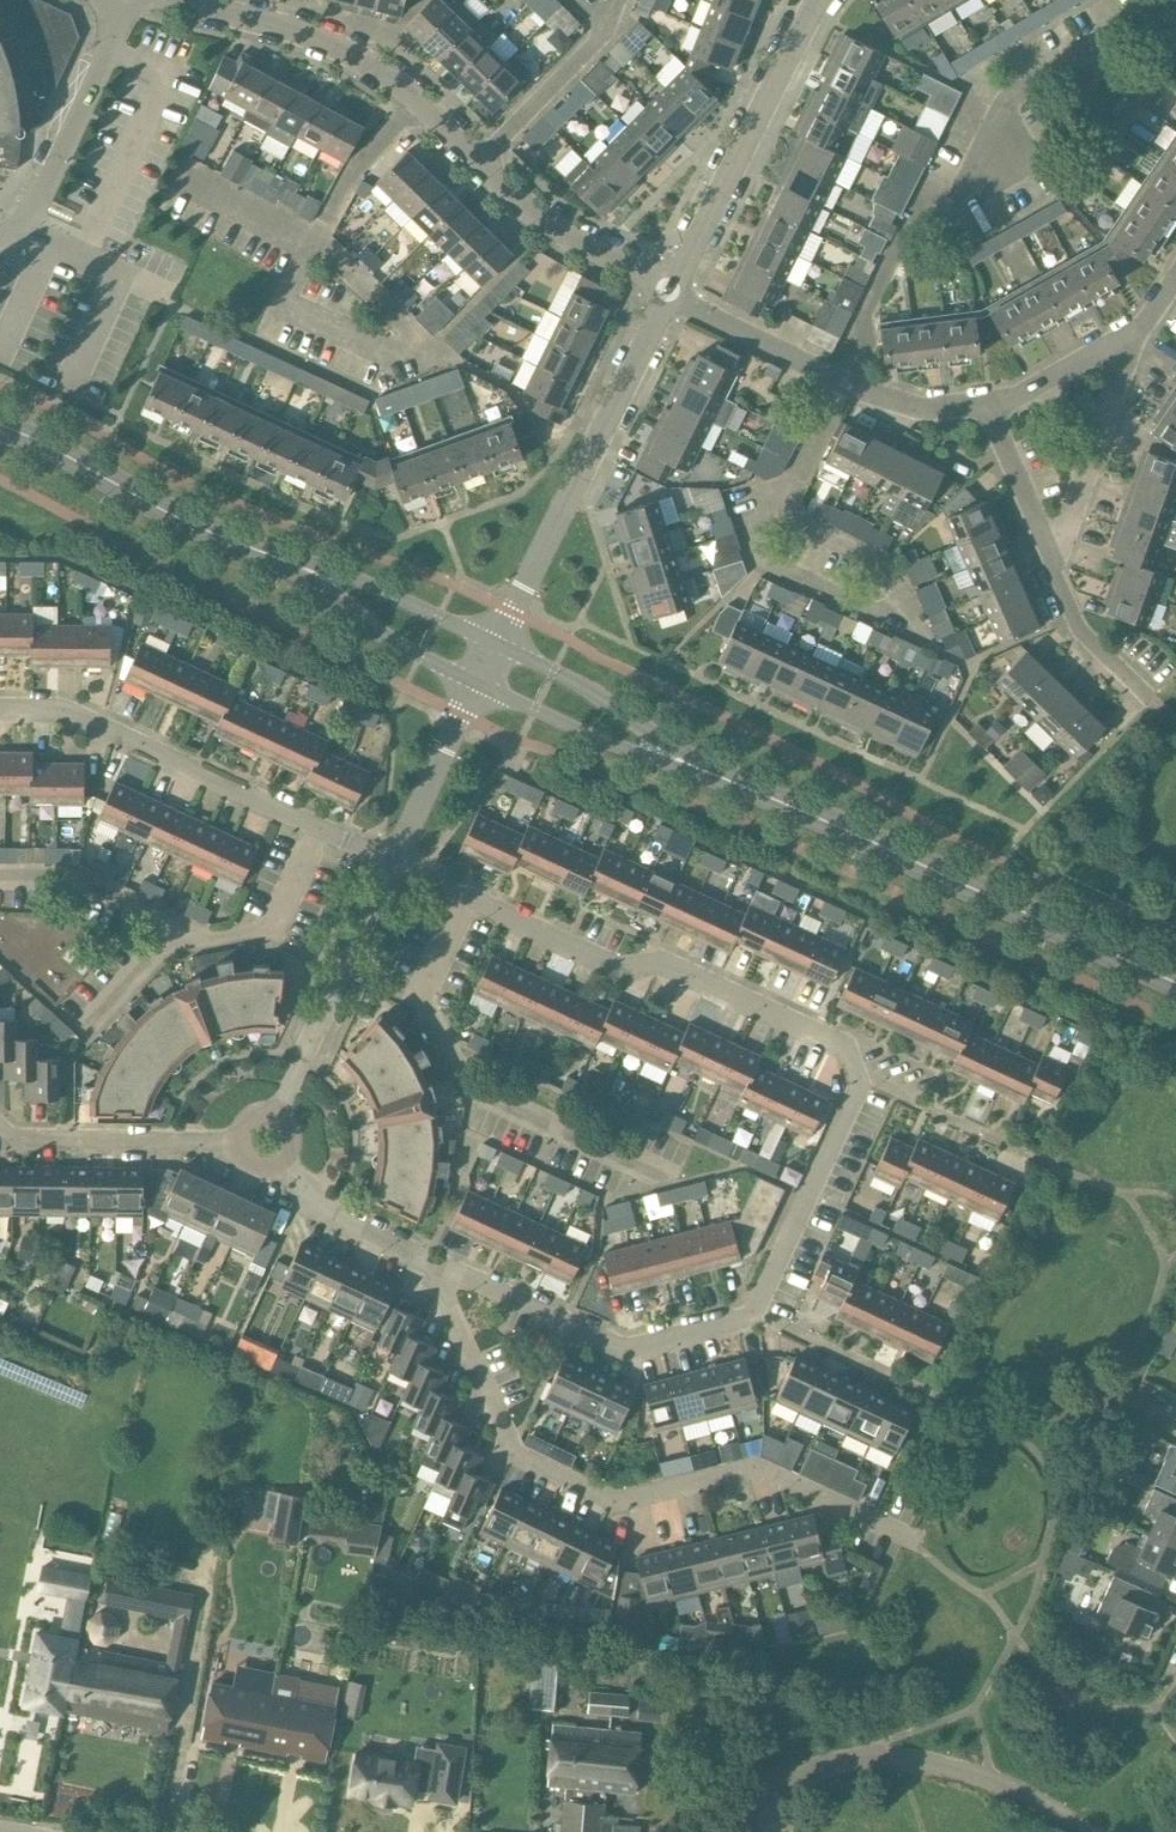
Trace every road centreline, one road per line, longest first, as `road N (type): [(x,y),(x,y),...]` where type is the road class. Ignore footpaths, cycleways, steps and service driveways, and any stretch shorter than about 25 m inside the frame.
road 1 (residential): [(914,1542),(758,1468),(616,1502),(514,1453),(435,1262)]
road 2 (tertiary): [(1175,983),(692,766)]
road 3 (residential): [(855,1073),(842,1041),(668,966),(638,968),(389,862)]
road 4 (residential): [(839,381),(909,236),(952,205),(1023,90),(1164,0)]
road 5 (residential): [(713,1831),(789,1779),(853,1755),(994,1778),(1091,1831)]
road 6 (residential): [(495,643),(672,294)]
road 7 (residential): [(782,507),(881,561),(902,587),(891,611),(858,607),(765,565),(749,521),(757,508)]
road 8 (residential): [(321,832),(59,711),(0,710)]
road 9 (residential): [(435,1262),(627,1348),(754,1312)]
road 10 (tertiary): [(299,566),(191,524),(0,424)]
road 11 (residential): [(672,294),(815,0)]
road 12 (residential): [(99,1018),(196,935),(237,941),(277,928),(321,832)]
road 13 (residential): [(0,244),(35,217),(125,0)]
road 14 (residential): [(277,1115),(389,862)]
road 15 (residential): [(754,1312),(857,1088),(855,1073)]
road 16 (residential): [(0,1130),(8,1138),(242,1138)]
road 17 (residential): [(1054,561),(1128,337)]
road 18 (tertiary): [(692,766),(583,685),(495,643)]
road 19 (tertiary): [(475,683),(588,735),(692,766)]
road 20 (residential): [(318,244),(282,312),(388,354),(424,339)]
road 21 (residential): [(672,294),(488,158)]
road 22 (residential): [(401,94),(335,46),(193,8)]
road 23 (tertiary): [(299,566),(381,632),(475,683)]
road 24 (tertiary): [(495,643),(365,581),(299,566)]
road 25 (residential): [(389,862),(475,683)]
road 26 (residential): [(855,1073),(1035,1156)]
road 27 (residential): [(754,1312),(927,1392)]
road 28 (residential): [(280,1159),(325,1210),(435,1262)]
road 29 (residential): [(839,381),(672,294)]
road 30 (residential): [(607,29),(488,158)]
road 31 (residential): [(318,244),(401,94)]
road 32 (residential): [(1151,696),(1075,621),(1054,561)]
road 33 (residential): [(1054,561),(988,407)]
road 34 (residential): [(988,407),(1128,337)]
road 35 (residential): [(839,381),(924,411),(988,407)]
road 36 (residential): [(424,339),(318,244)]
road 37 (residential): [(318,244),(192,178)]
road 38 (residential): [(839,381),(782,507)]

